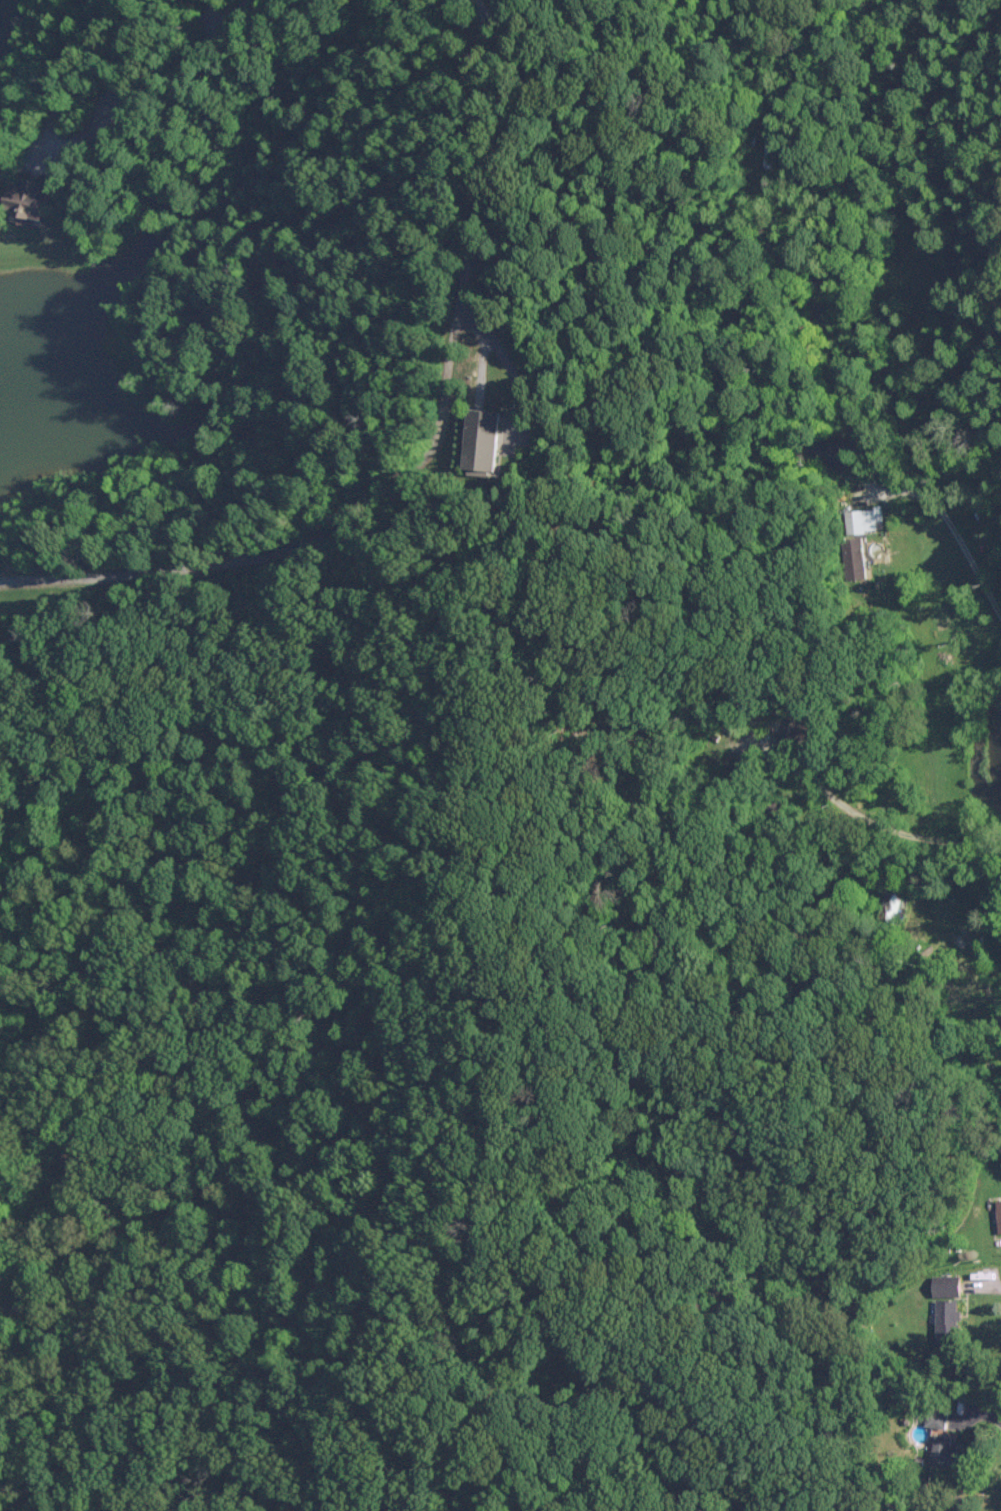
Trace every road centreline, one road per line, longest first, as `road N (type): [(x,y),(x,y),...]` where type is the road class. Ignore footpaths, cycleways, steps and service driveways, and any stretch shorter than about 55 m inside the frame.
road 1 (residential): [(0,584),(200,569),(289,552),(342,522),(435,435),(486,182),(510,119),(500,43),(473,0)]
road 2 (residential): [(214,0),(118,112),(73,148),(49,142)]
road 3 (residential): [(1000,618),(950,529),(922,501),(890,485),(865,486)]
road 4 (residential): [(49,142),(55,92),(92,0)]

